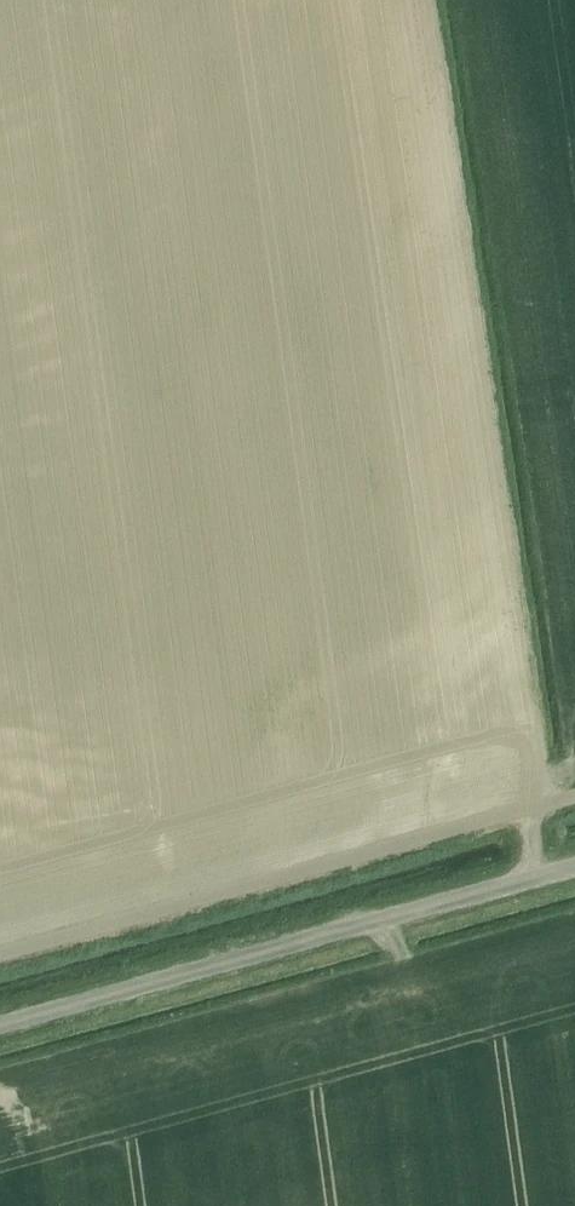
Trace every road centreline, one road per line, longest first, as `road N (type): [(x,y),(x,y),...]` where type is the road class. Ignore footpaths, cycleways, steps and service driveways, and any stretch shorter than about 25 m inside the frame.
road 1 (unclassified): [(0,1027),(574,863)]

